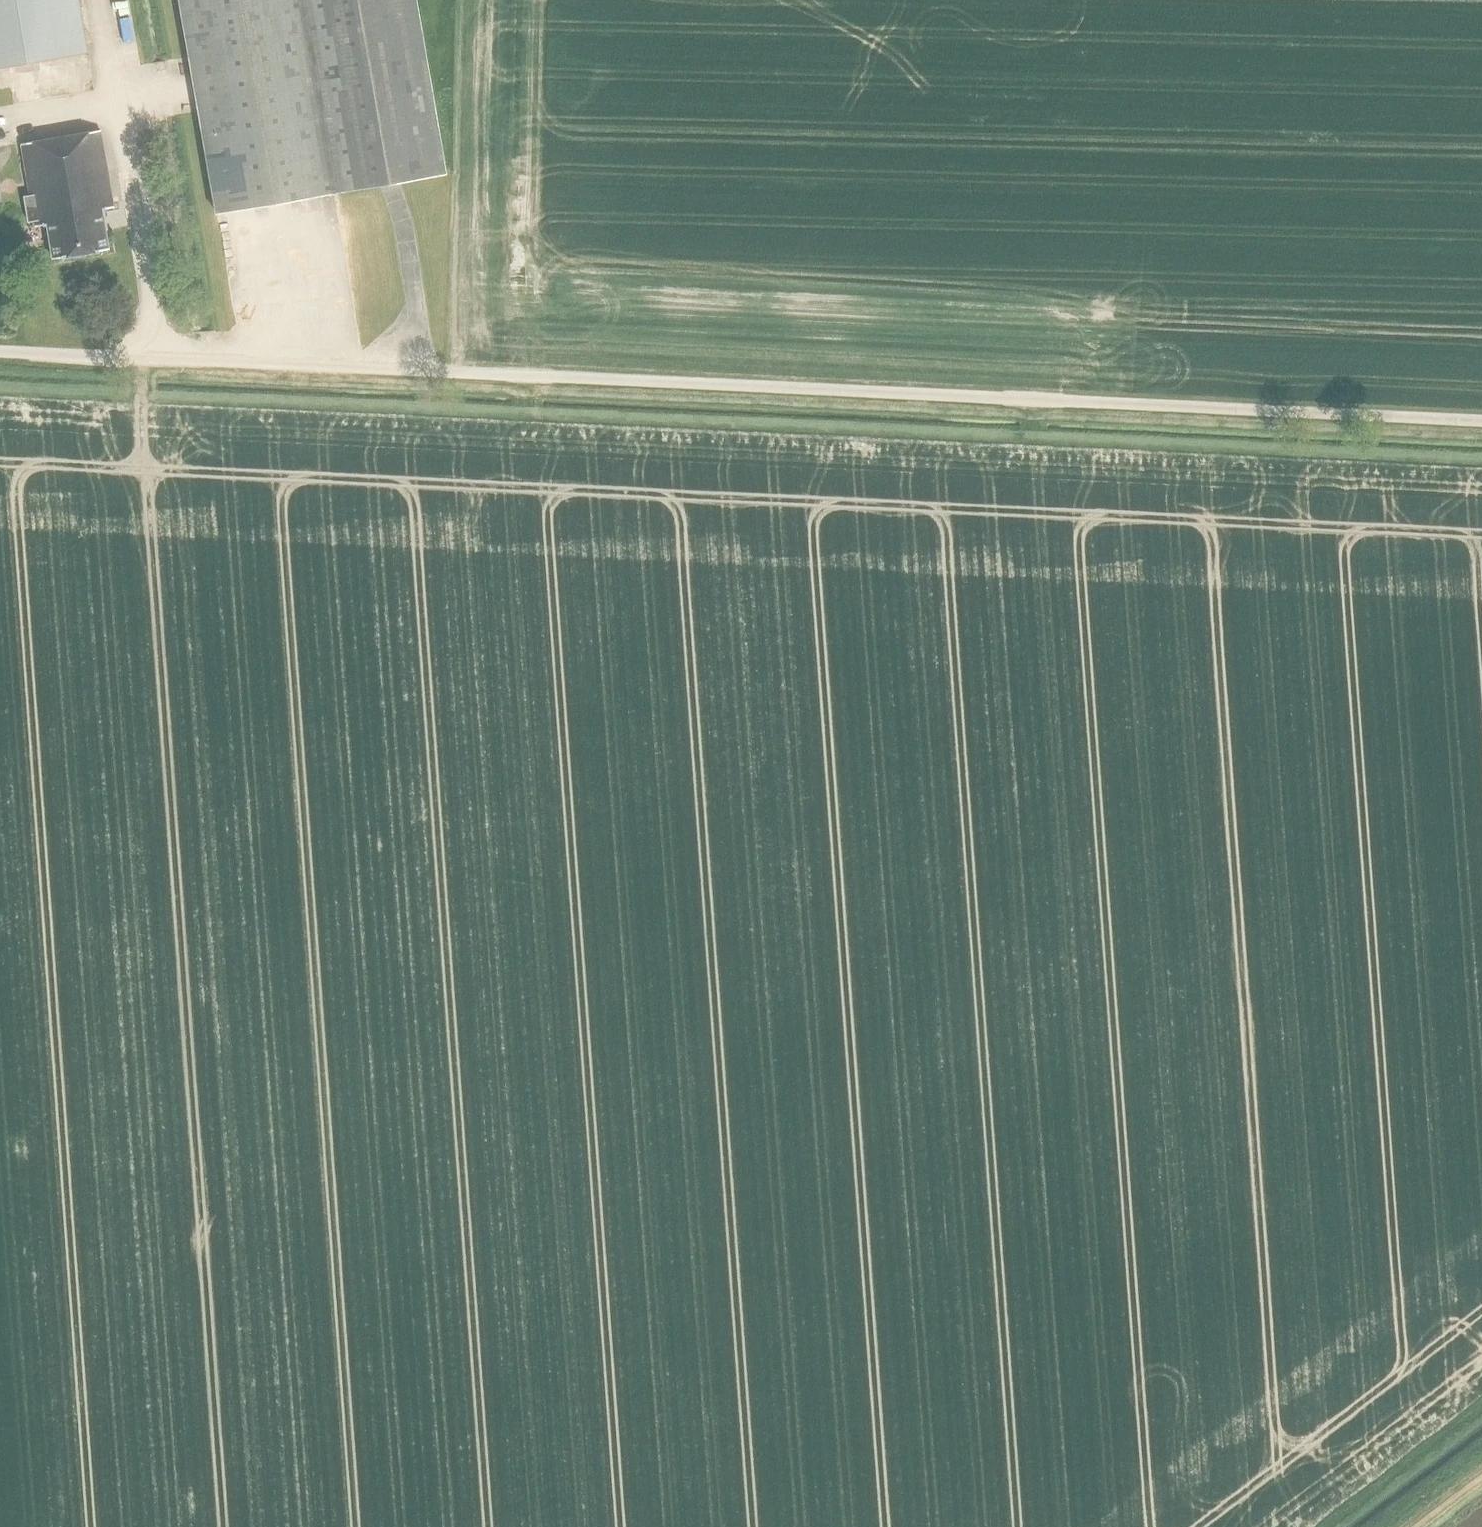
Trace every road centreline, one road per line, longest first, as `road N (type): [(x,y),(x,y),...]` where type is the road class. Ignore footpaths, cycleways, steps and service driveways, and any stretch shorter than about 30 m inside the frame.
road 1 (unclassified): [(1481,423),(0,352)]

